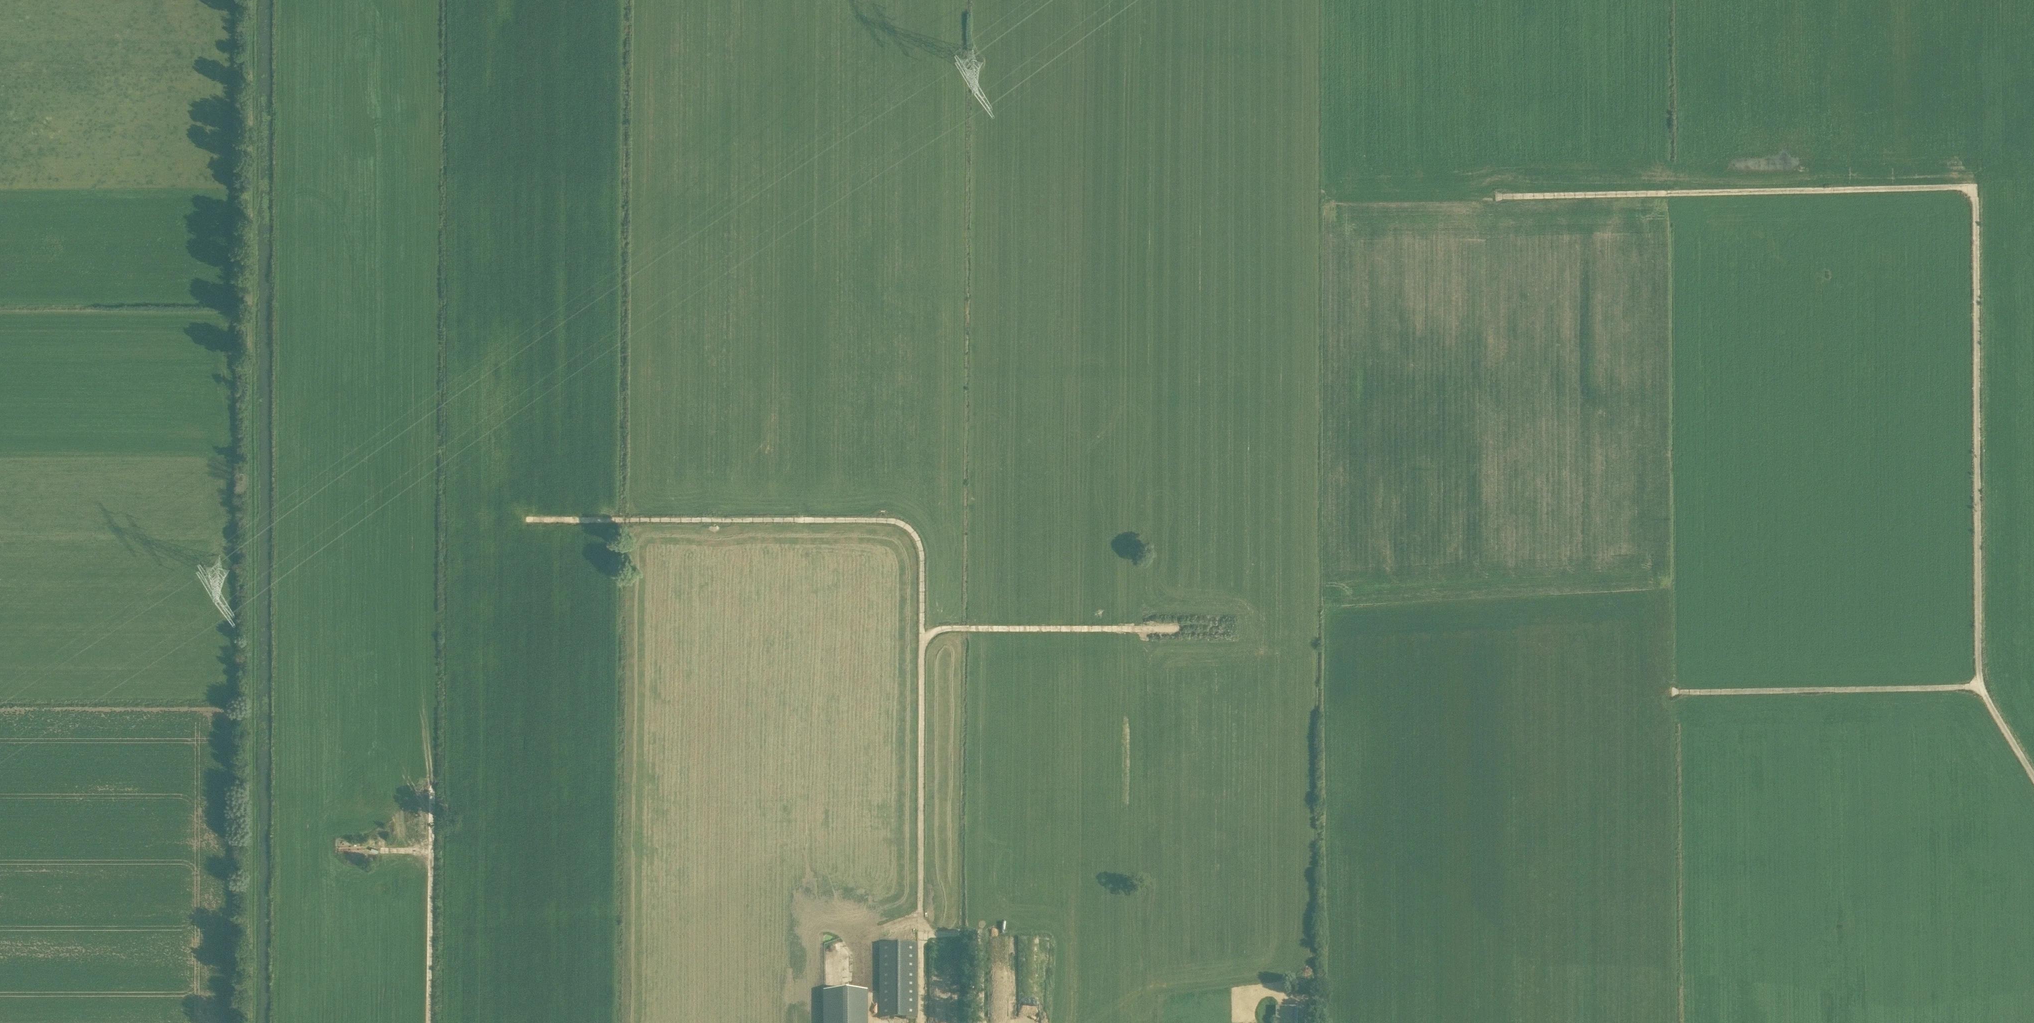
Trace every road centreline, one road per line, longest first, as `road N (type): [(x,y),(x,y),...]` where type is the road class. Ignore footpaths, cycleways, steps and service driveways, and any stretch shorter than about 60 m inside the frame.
road 1 (track): [(2033,775),(1980,686),(1972,190),(1499,196)]
road 2 (track): [(1674,691),(1980,686)]

